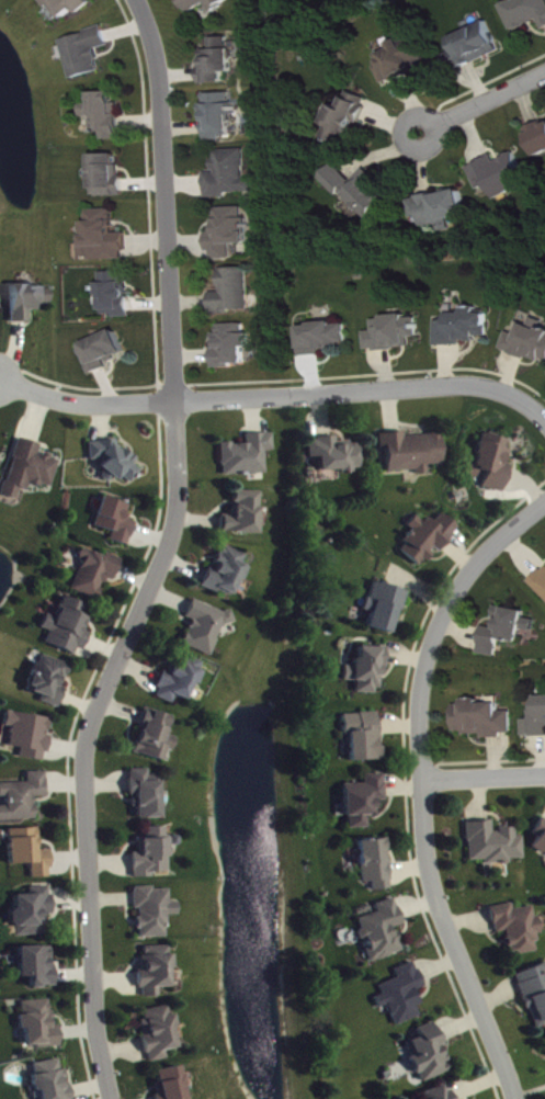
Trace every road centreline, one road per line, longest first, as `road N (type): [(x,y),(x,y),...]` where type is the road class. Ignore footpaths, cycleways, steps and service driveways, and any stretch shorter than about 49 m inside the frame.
road 1 (residential): [(140,0),(158,49),(180,499),(83,743),(92,1028),(111,1098)]
road 2 (residential): [(512,1098),(423,856),(420,727),(425,664),(464,578),(544,503)]
road 3 (residential): [(544,419),(527,399),(477,384),(103,404),(0,379)]
road 4 (residential): [(544,71),(419,132)]
road 5 (residential): [(424,781),(544,773)]

